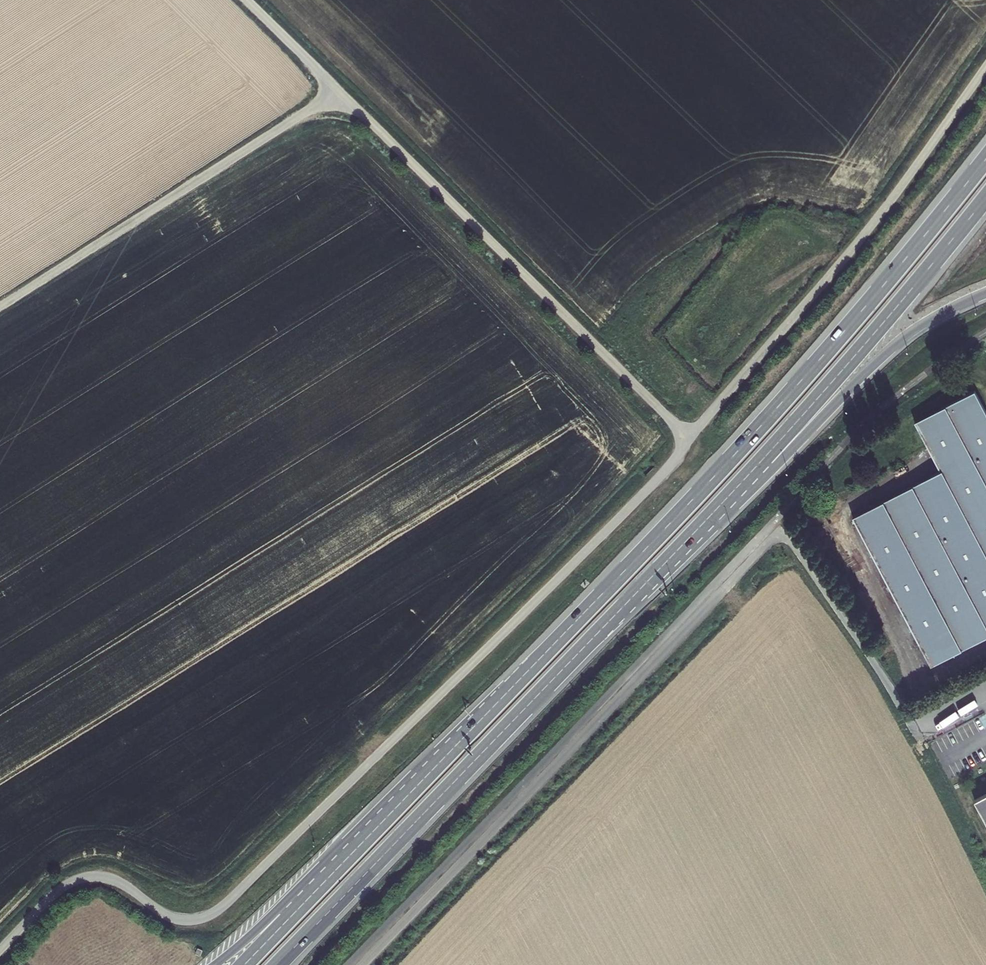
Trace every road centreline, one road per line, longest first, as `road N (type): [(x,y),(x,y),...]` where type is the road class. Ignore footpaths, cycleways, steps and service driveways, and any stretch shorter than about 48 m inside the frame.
road 1 (trunk): [(985,159),(781,406),(526,674)]
road 2 (trunk): [(277,964),(708,518)]
road 3 (unclassified): [(339,92),(689,435)]
road 4 (trunk): [(526,674),(214,964)]
road 5 (trunk): [(708,518),(985,198)]
road 6 (trunk): [(526,674),(246,964)]
road 7 (unclassified): [(339,92),(0,308)]
road 8 (trunk): [(708,518),(767,472),(899,343),(985,294)]
road 9 (unclassified): [(247,0),(339,92)]

